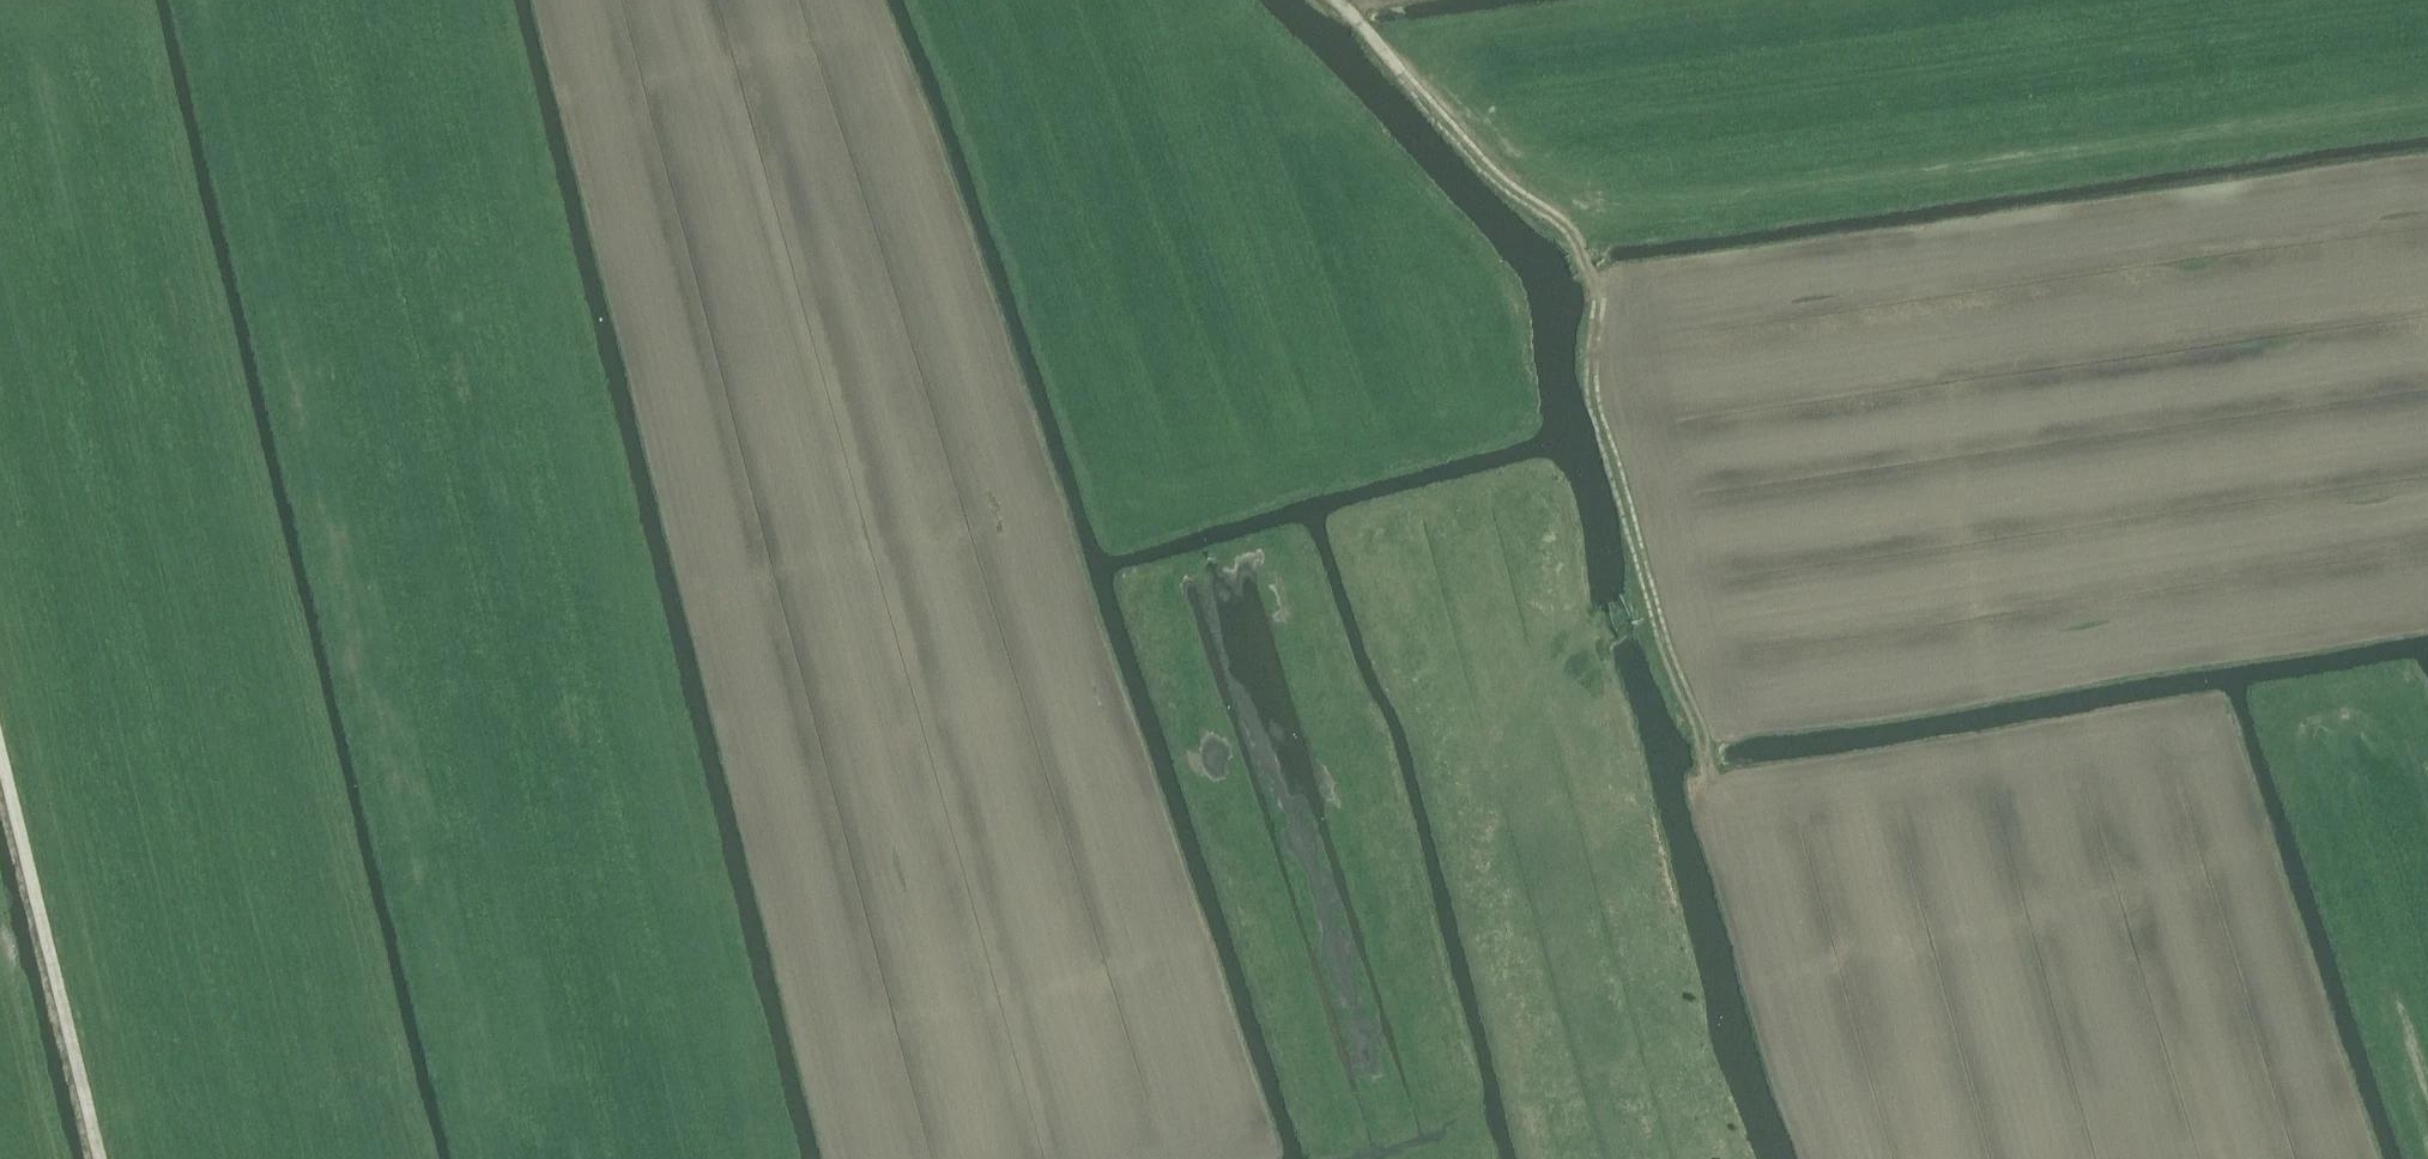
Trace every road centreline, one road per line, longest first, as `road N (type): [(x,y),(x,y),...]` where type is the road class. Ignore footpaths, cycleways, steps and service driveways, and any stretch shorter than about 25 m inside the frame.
road 1 (track): [(1729,819),(1598,401),(1591,361),(1600,313),(1590,267),(1567,227),(1508,191),(1336,0)]
road 2 (track): [(0,736),(103,1158)]

